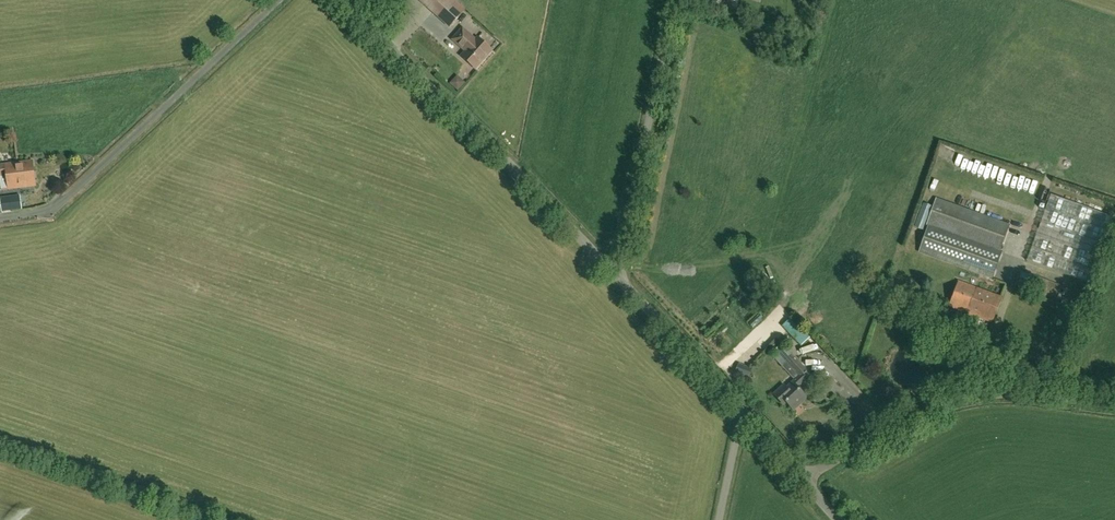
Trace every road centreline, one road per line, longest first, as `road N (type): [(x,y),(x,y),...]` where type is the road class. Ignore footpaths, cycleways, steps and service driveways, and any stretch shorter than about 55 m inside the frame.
road 1 (unclassified): [(619,278),(345,0)]
road 2 (unclassified): [(1114,407),(1013,396),(955,403),(805,482)]
road 3 (unclassified): [(49,213),(284,0)]
road 4 (unclassified): [(619,278),(676,0)]
road 5 (unclassified): [(744,414),(619,278)]

